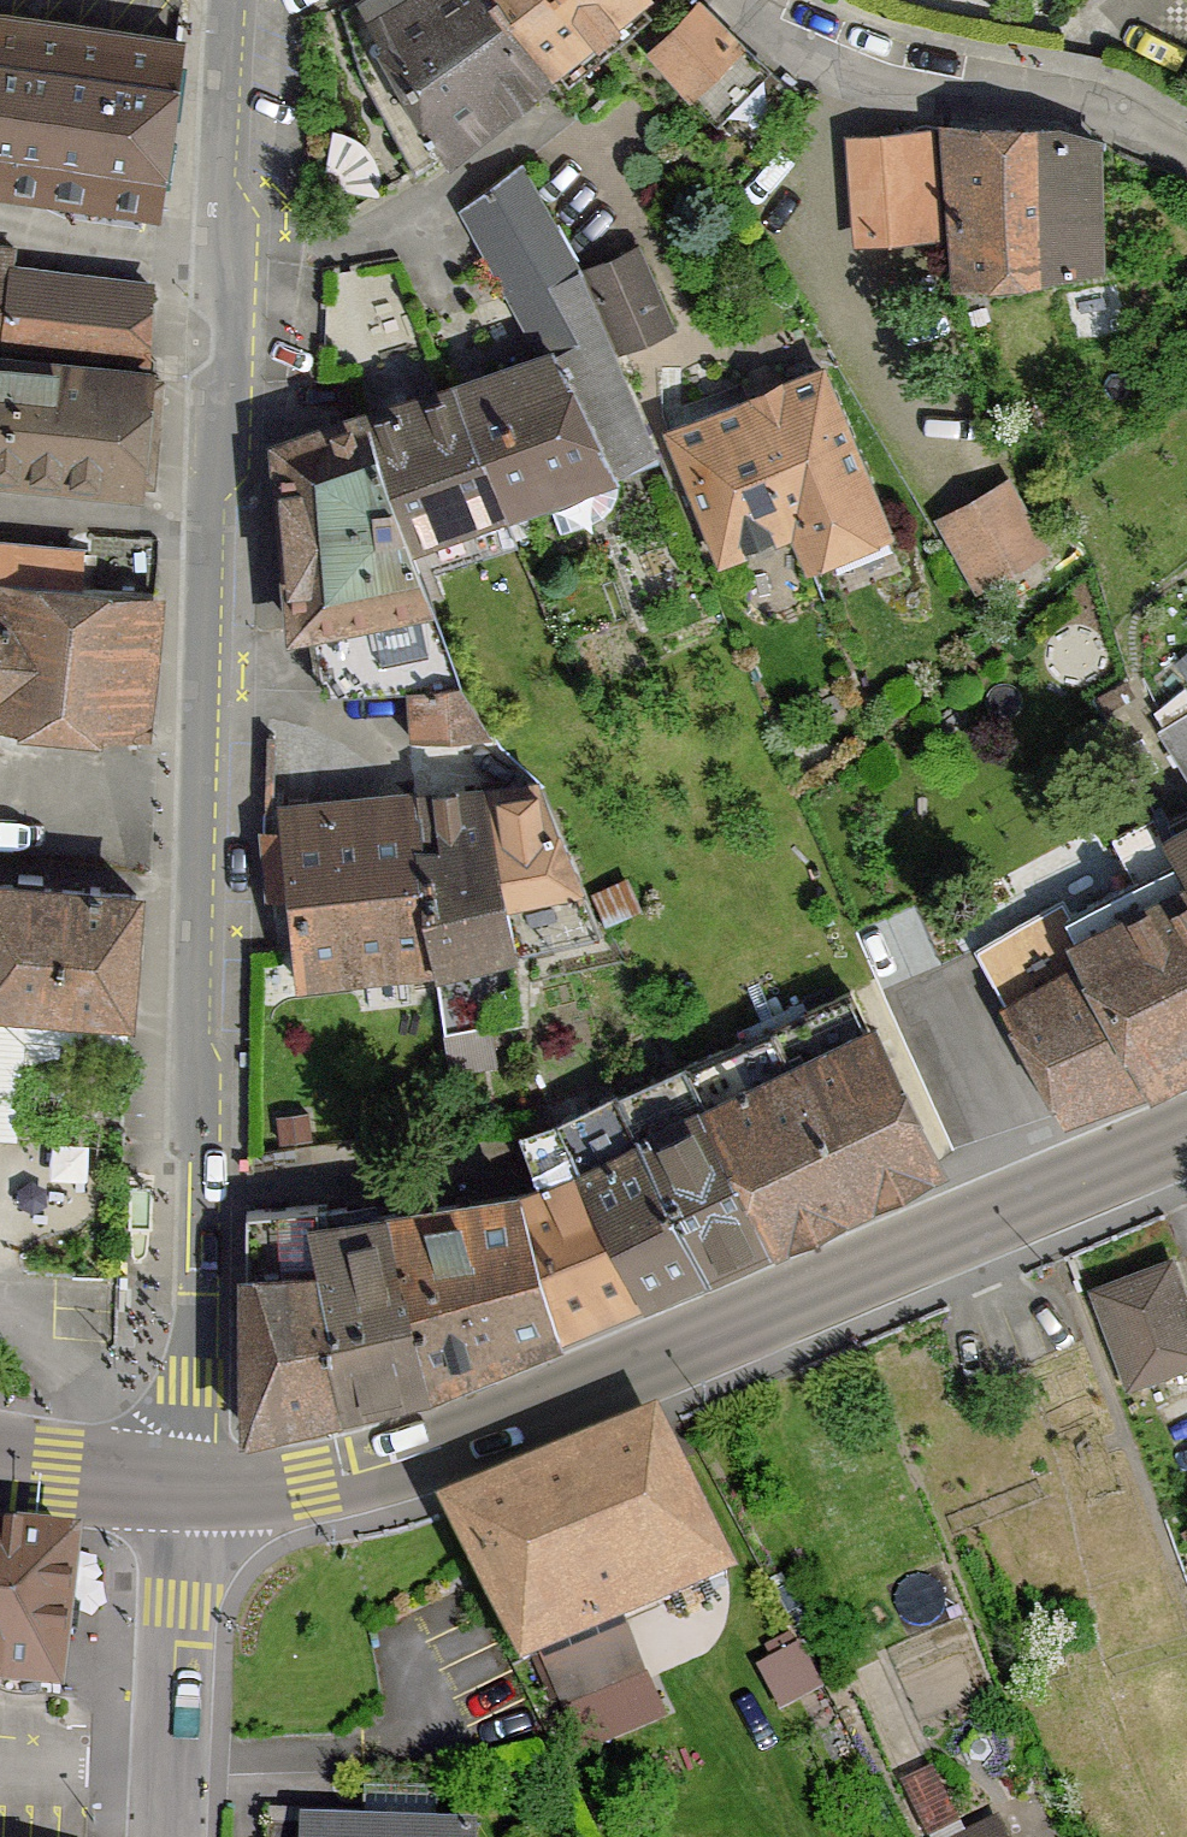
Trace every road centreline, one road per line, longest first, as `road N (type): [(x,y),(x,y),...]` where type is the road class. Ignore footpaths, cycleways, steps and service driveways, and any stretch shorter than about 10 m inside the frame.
road 1 (residential): [(234,0),(193,1040),(203,1143),(185,1492)]
road 2 (primary): [(185,1492),(319,1491),(483,1445),(1186,1147)]
road 3 (residential): [(716,0),(886,86),(1081,115),(1186,160)]
road 4 (residential): [(185,1492),(174,1836)]
road 5 (primary): [(0,1474),(185,1492)]

